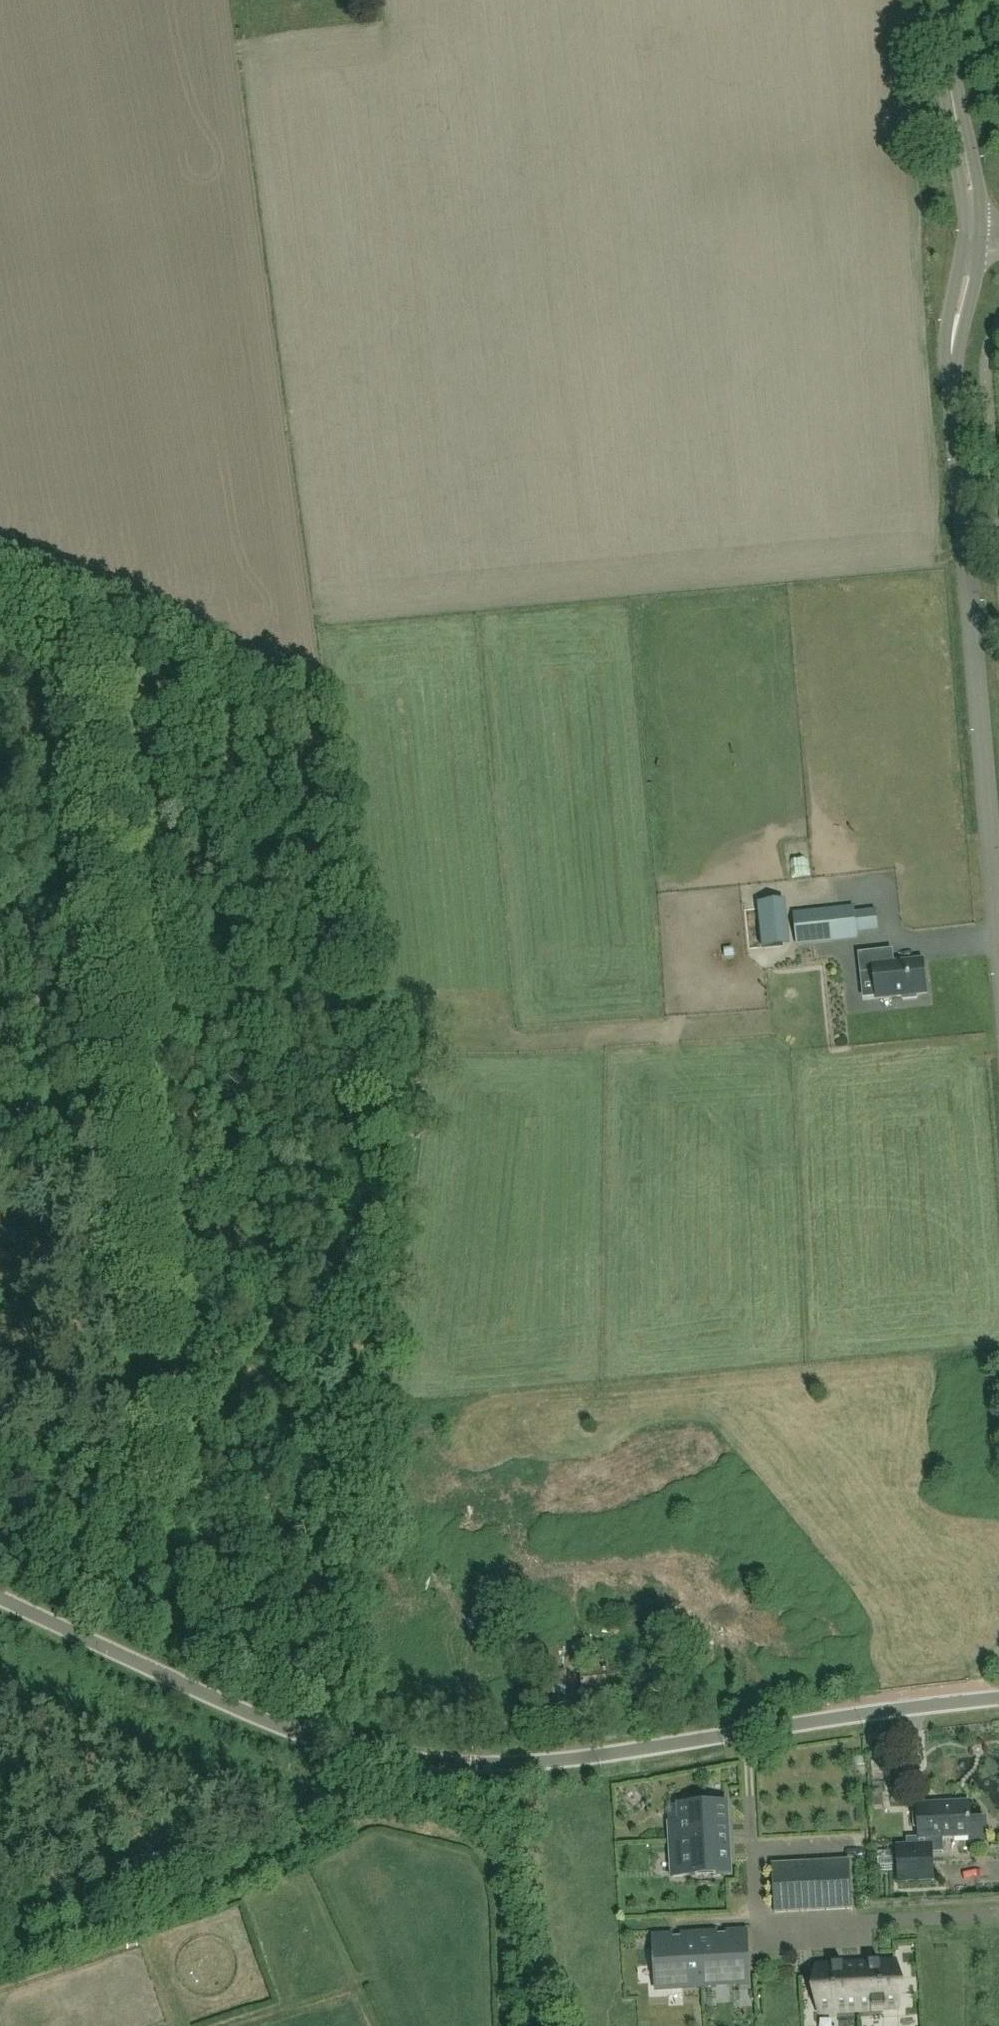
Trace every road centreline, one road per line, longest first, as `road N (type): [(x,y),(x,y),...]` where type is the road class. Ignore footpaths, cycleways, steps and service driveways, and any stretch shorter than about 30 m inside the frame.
road 1 (track): [(0,694),(75,704),(97,725),(184,1589)]
road 2 (tertiary): [(998,947),(953,399),(952,349),(974,236)]
road 3 (residential): [(998,1698),(600,1757),(473,1764)]
road 4 (unclassified): [(473,1764),(315,1740),(0,1599)]
road 5 (tertiary): [(974,236),(945,46),(945,0)]
road 6 (track): [(162,1374),(101,1371),(0,1326)]

